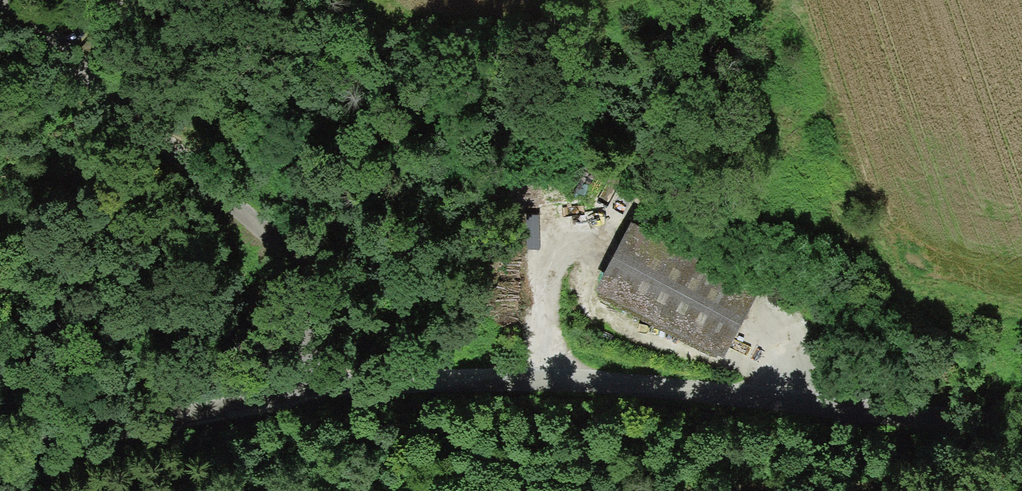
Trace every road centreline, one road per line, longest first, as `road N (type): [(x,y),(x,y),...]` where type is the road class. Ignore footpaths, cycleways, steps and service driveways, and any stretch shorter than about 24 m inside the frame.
road 1 (unclassified): [(1021,425),(547,378),(315,391)]
road 2 (unclassified): [(0,5),(274,236),(301,286),(315,391)]
road 3 (unclassified): [(0,450),(315,391)]
road 4 (track): [(913,490),(660,490)]

